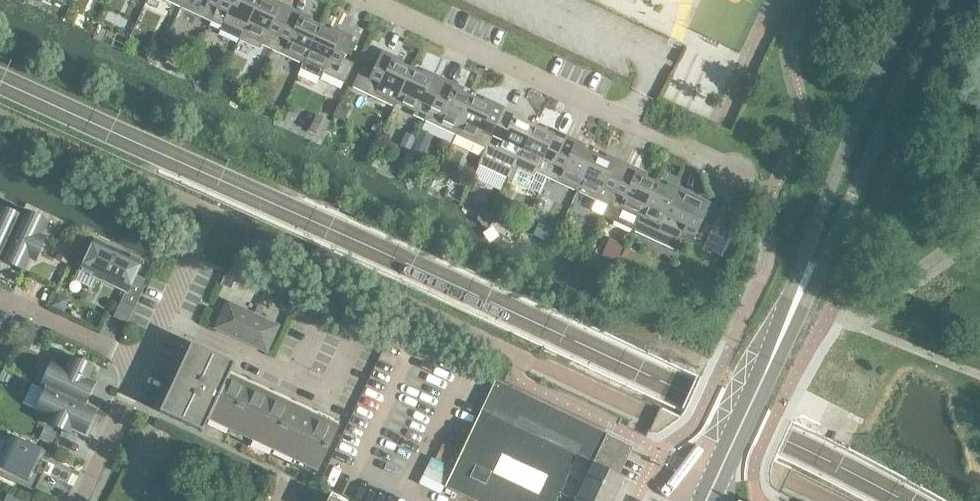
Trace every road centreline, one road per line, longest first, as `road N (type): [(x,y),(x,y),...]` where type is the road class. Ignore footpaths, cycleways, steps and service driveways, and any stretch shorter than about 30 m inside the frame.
road 1 (residential): [(751,176),(367,0)]
road 2 (secondary): [(799,294),(831,253),(941,0)]
road 3 (secondary): [(912,0),(815,232),(799,294)]
road 4 (secondary): [(703,500),(799,294)]
road 5 (residential): [(0,289),(146,356)]
road 6 (residential): [(146,356),(80,500)]

